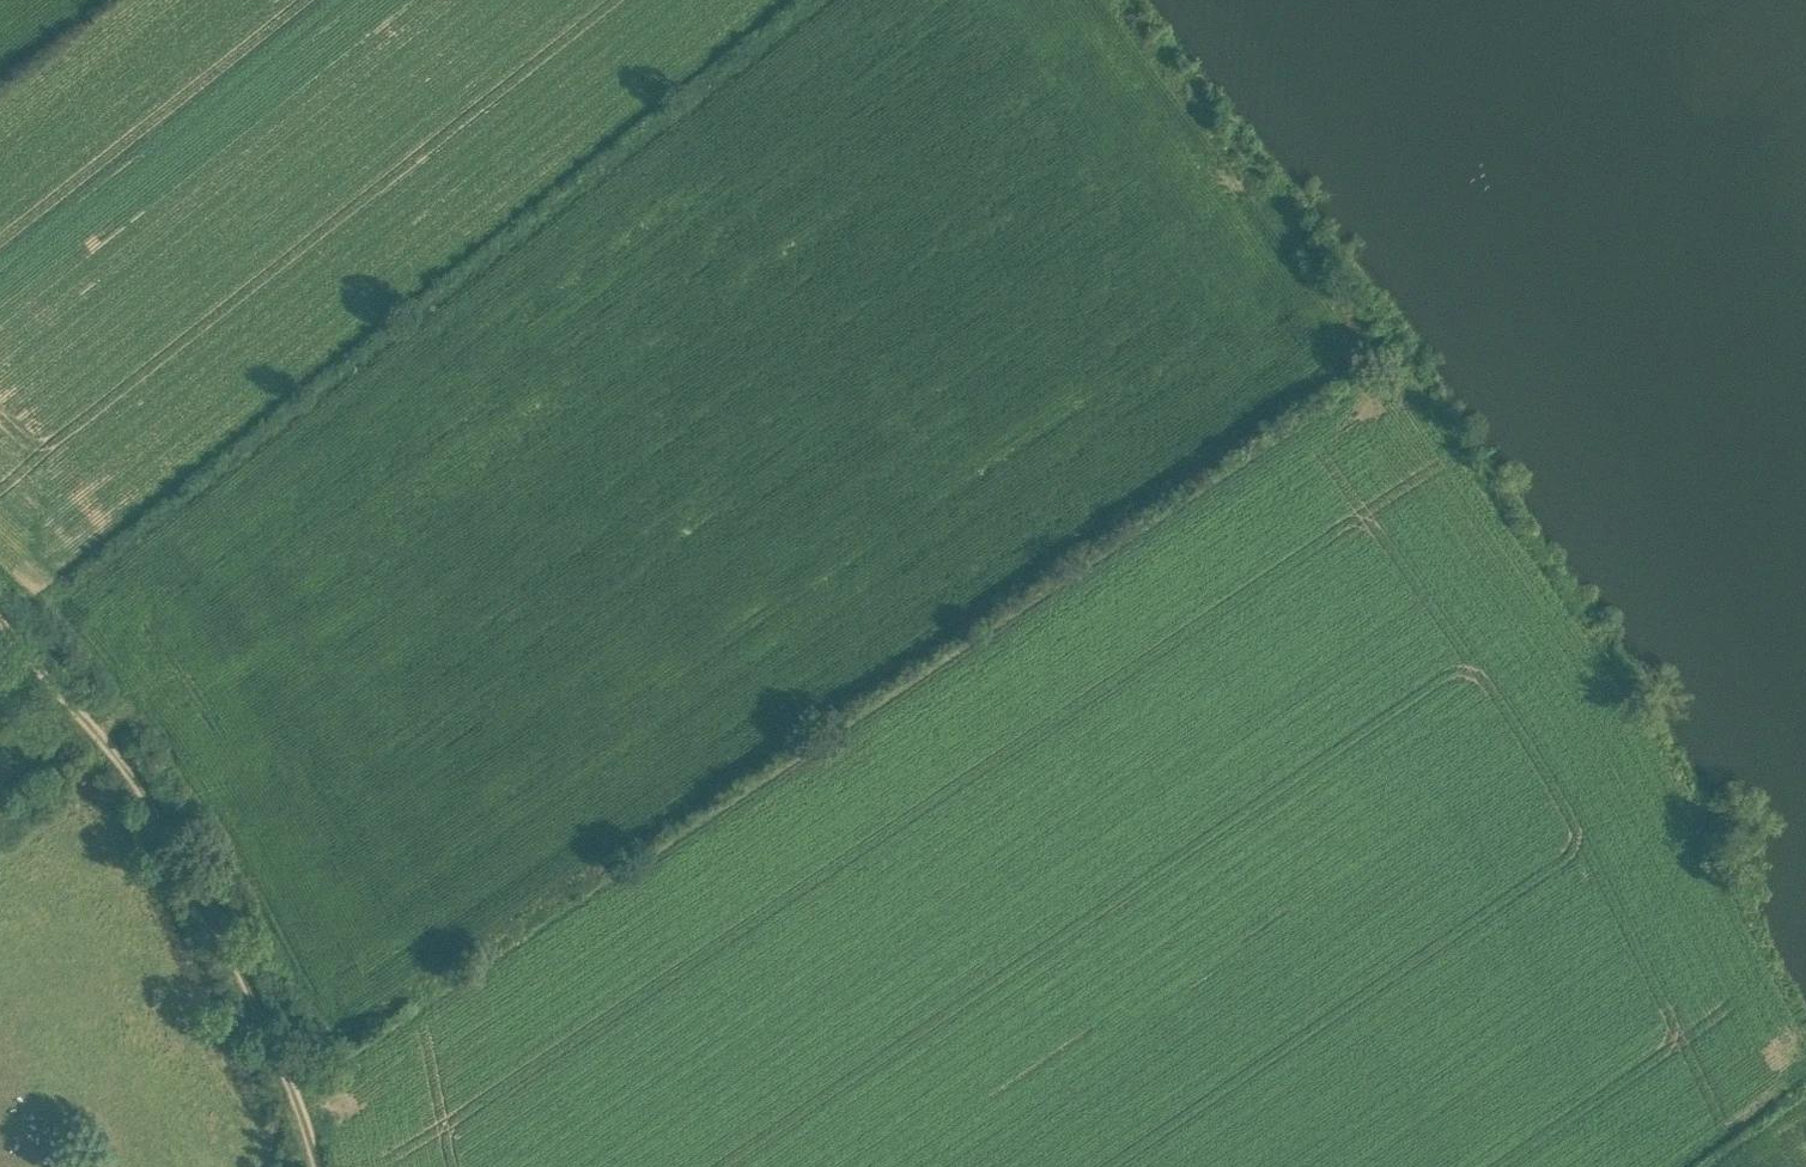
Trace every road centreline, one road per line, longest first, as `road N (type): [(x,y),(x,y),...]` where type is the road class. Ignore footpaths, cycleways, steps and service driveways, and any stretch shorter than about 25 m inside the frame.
road 1 (track): [(317,1166),(290,1082),(170,834),(114,750),(0,618)]

